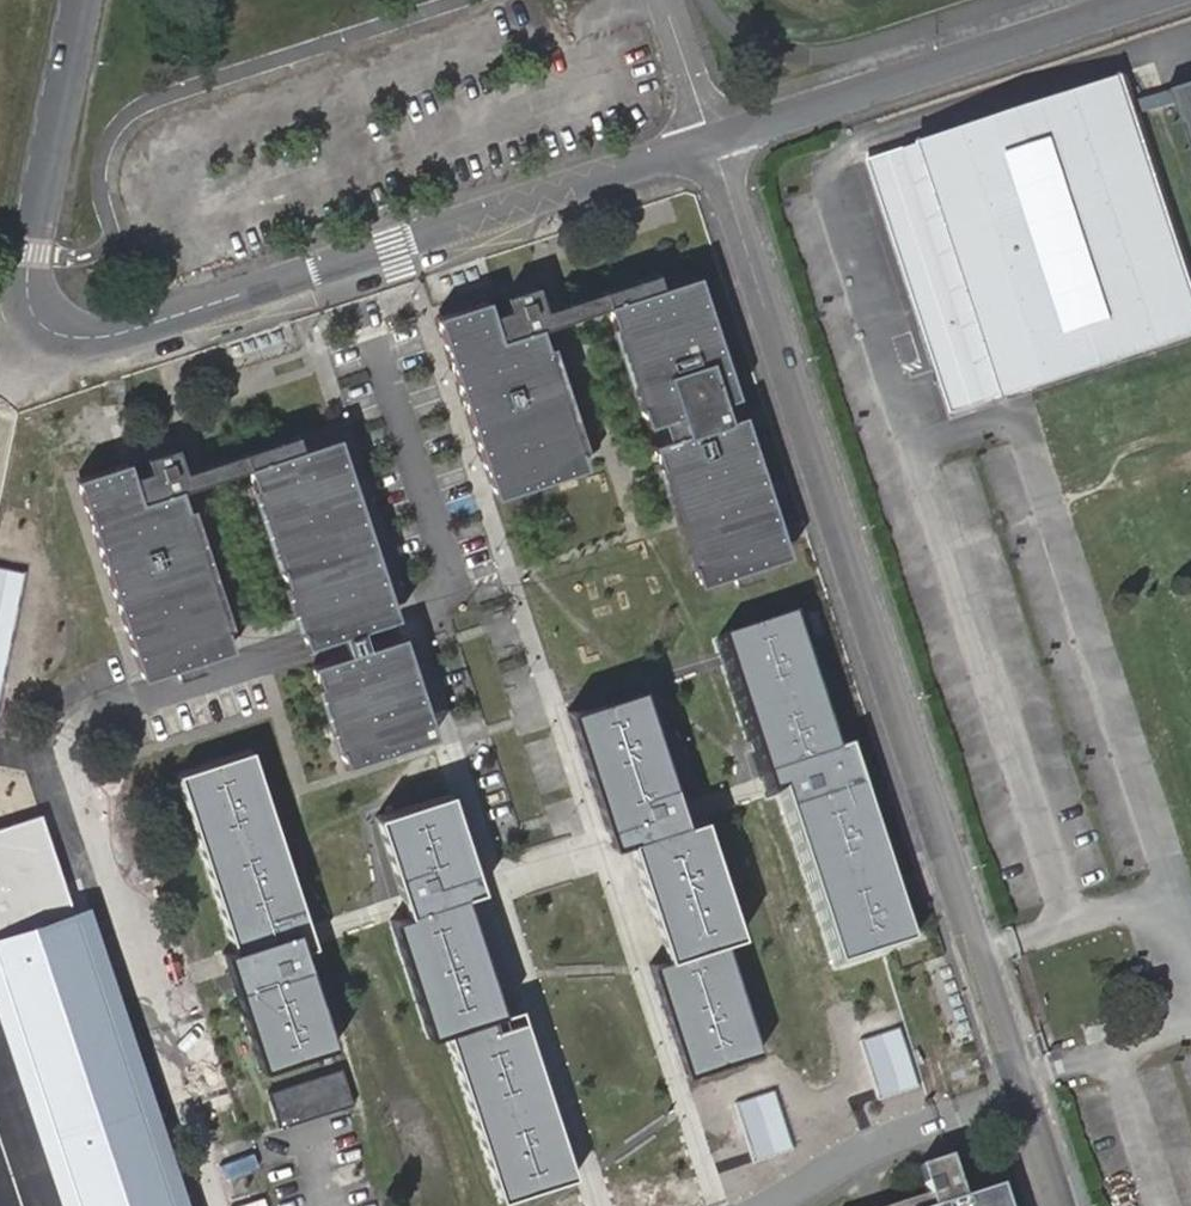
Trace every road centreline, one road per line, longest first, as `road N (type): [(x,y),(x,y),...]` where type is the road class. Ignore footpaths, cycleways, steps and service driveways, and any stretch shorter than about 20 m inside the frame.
road 1 (tertiary): [(83,0),(32,252),(34,308),(63,337),(94,340),(712,140)]
road 2 (residential): [(712,140),(1026,1102)]
road 3 (tertiary): [(712,140),(1143,0)]
road 4 (residential): [(1026,1102),(700,1205)]
road 5 (residential): [(665,0),(712,140)]

